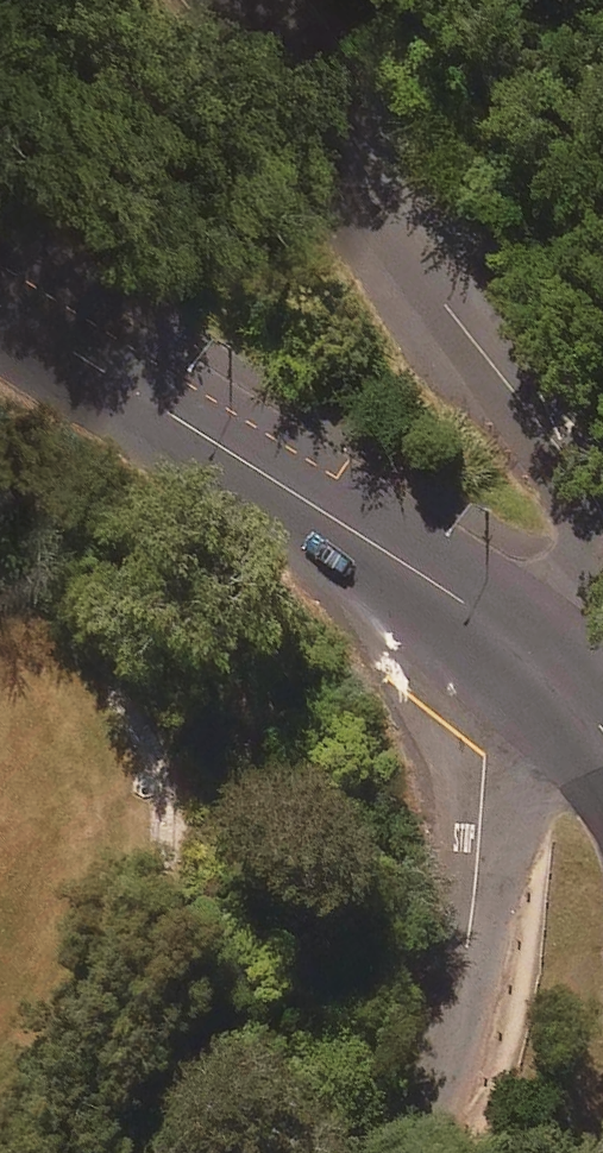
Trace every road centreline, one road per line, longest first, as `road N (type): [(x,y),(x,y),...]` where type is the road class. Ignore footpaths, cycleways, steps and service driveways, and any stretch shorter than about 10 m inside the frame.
road 1 (tertiary): [(230,0),(465,364),(553,465),(602,585),(592,707)]
road 2 (tertiary): [(0,301),(482,613)]
road 3 (tertiary): [(482,613),(481,844),(466,972),(407,1152)]
road 4 (tertiary): [(482,613),(592,707)]

